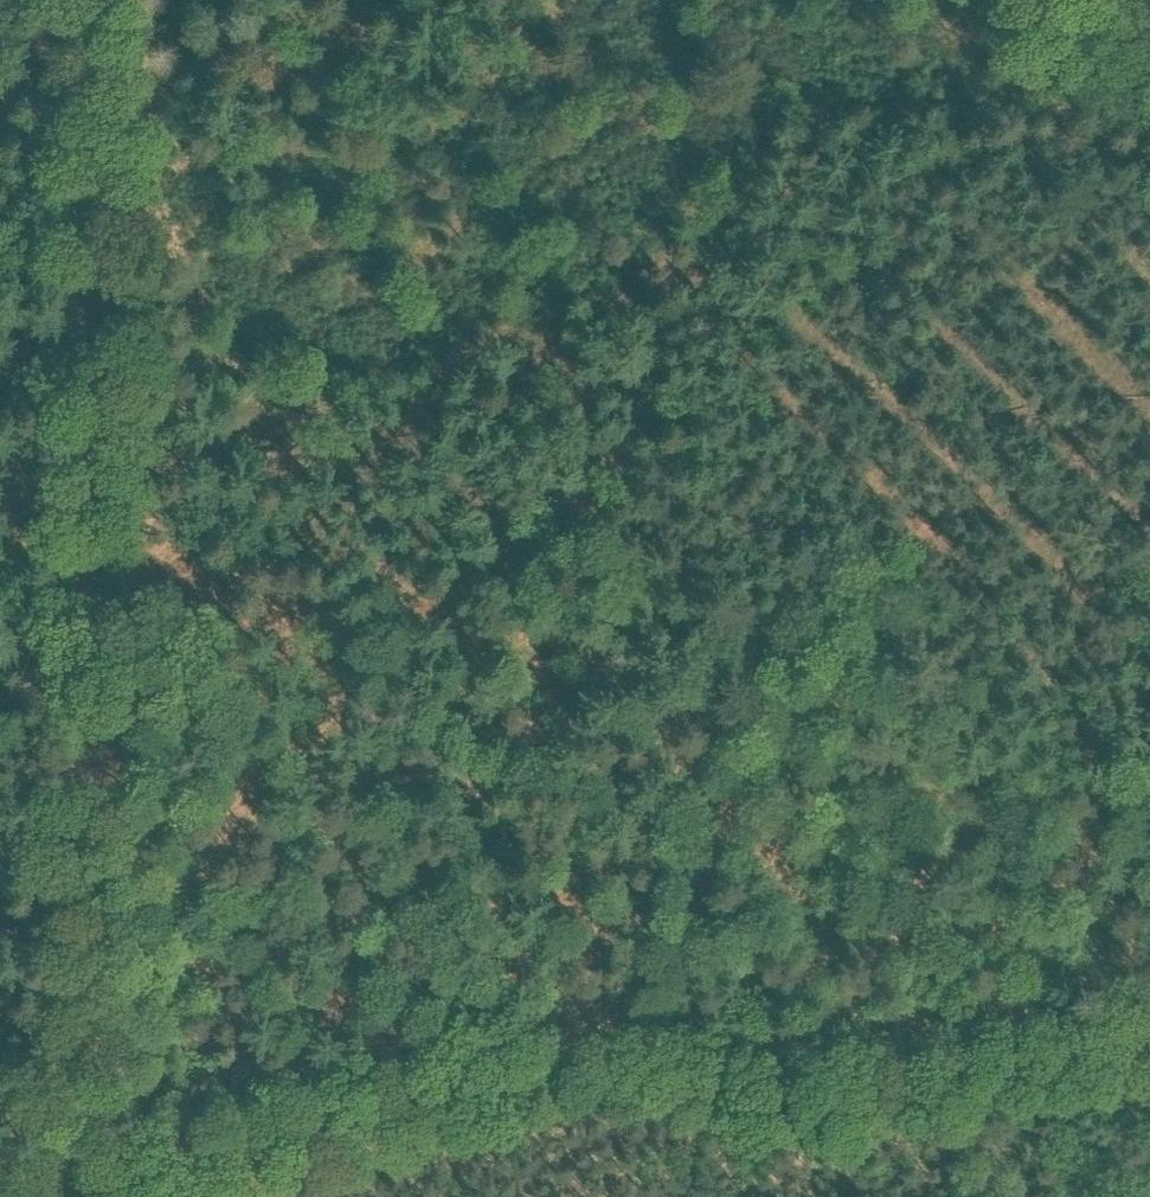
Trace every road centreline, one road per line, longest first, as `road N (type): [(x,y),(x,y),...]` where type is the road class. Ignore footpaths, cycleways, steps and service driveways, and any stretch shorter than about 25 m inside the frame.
road 1 (track): [(68,1177),(573,1085),(810,1093),(1149,1054)]
road 2 (track): [(102,0),(93,803)]
road 3 (track): [(93,803),(68,1177)]
road 4 (track): [(100,118),(314,0)]
road 5 (track): [(1149,130),(1015,0)]

